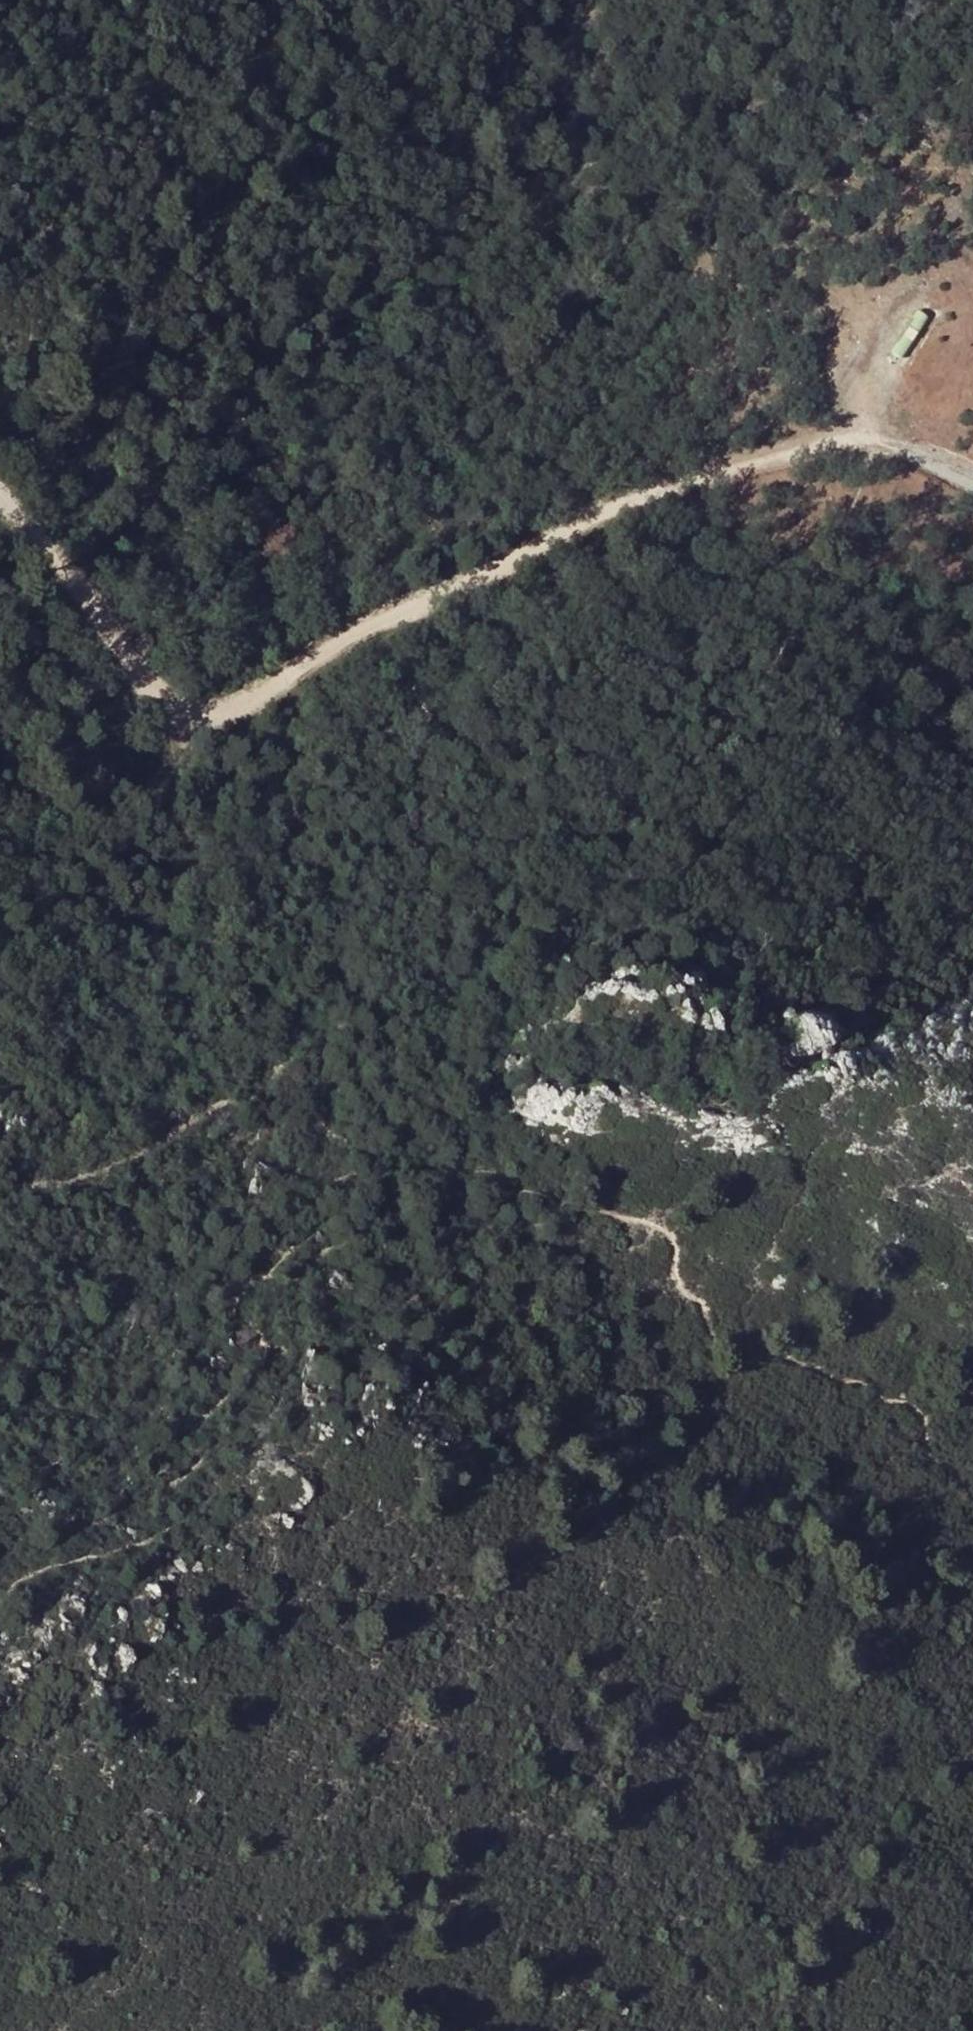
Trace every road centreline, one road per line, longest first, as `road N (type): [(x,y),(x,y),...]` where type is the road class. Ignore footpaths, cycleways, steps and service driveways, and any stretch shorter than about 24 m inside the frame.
road 1 (track): [(0,512),(128,662),(182,707),(235,717),(404,620),(550,558),(817,453),(874,445)]

